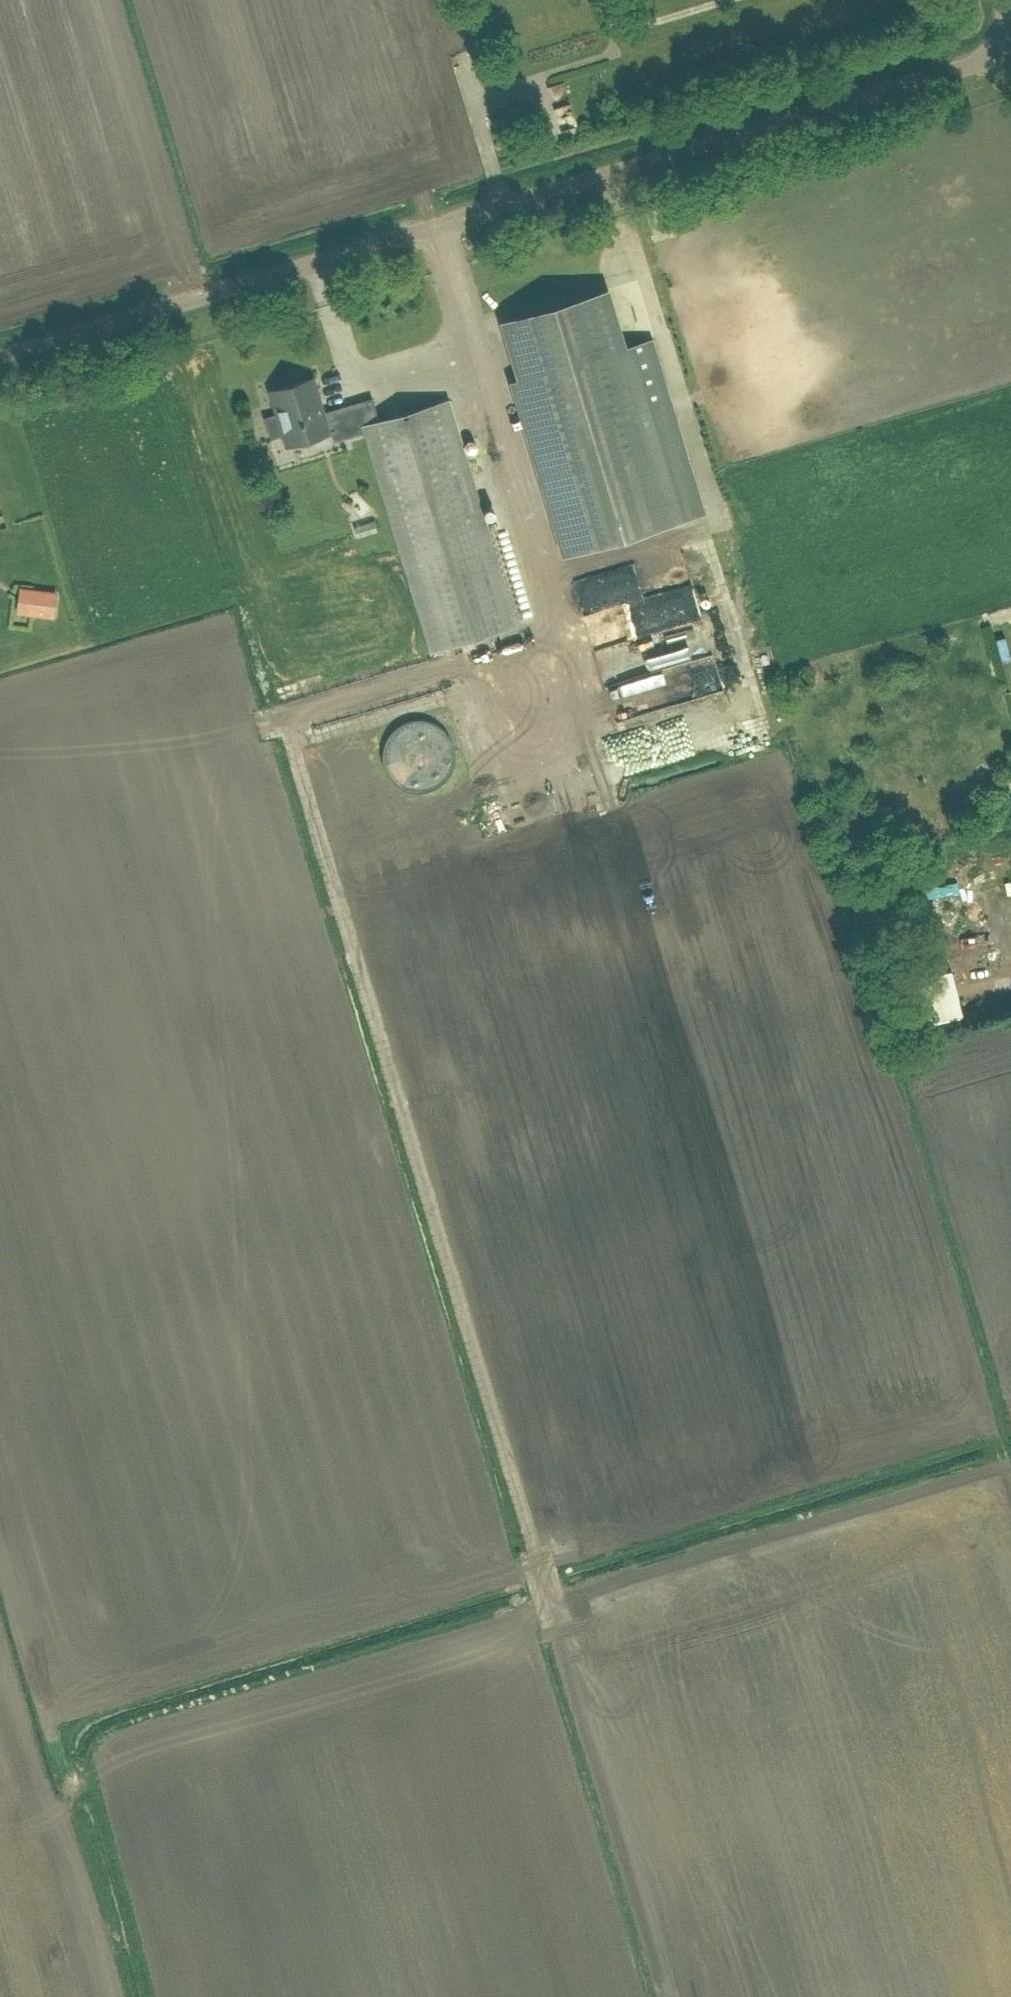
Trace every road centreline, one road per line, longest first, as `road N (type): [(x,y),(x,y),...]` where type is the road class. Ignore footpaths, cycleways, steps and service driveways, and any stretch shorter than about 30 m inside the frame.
road 1 (track): [(477,666),(285,723),(560,1627)]
road 2 (unclassified): [(0,356),(1010,49)]

